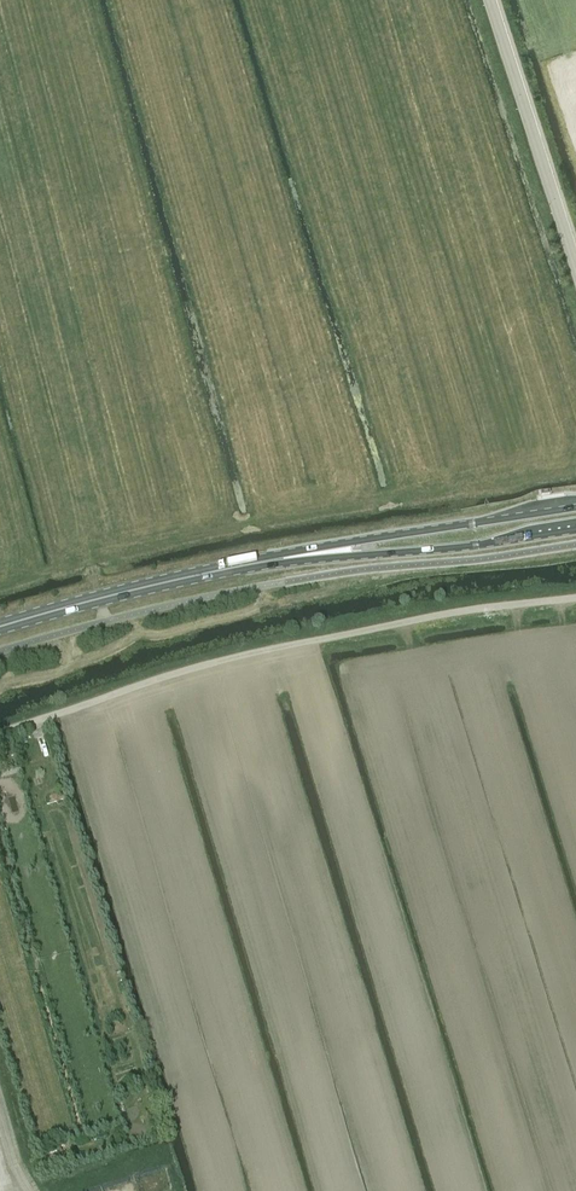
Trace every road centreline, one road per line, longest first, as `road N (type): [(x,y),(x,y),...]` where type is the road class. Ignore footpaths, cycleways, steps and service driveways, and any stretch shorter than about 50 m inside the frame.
road 1 (unclassified): [(0,733),(211,664),(474,609),(575,599)]
road 2 (unclassified): [(0,652),(259,587),(575,545)]
road 3 (primary): [(0,627),(304,555)]
road 4 (unclassified): [(575,264),(491,0)]
road 5 (primary): [(575,507),(304,555)]
road 6 (primary): [(304,555),(440,550),(575,530)]
road 7 (track): [(41,480),(65,561),(91,564),(99,598)]

